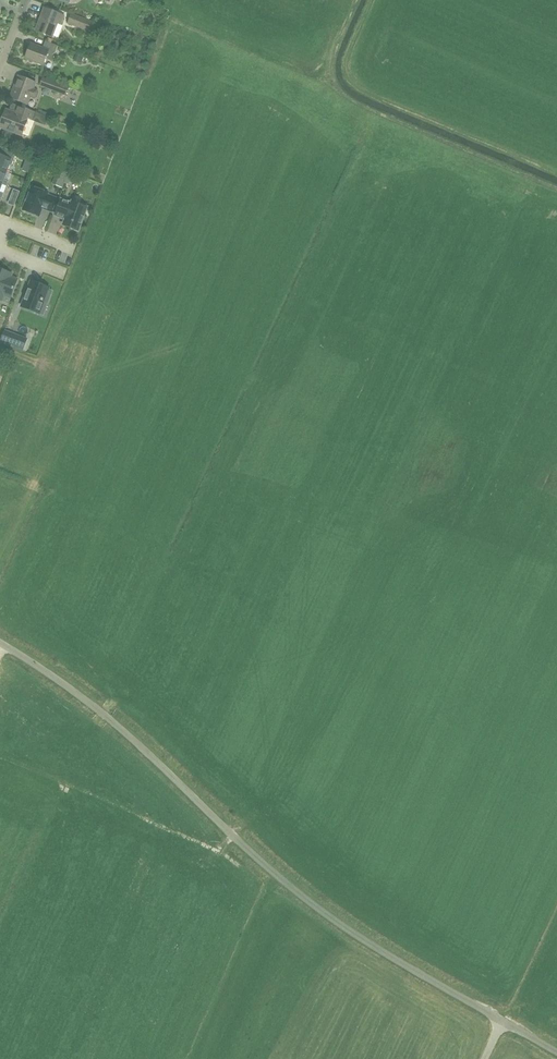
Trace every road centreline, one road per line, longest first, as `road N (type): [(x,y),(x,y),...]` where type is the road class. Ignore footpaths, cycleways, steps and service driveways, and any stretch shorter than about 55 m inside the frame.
road 1 (unclassified): [(556,1053),(314,906),(97,709),(0,642)]

